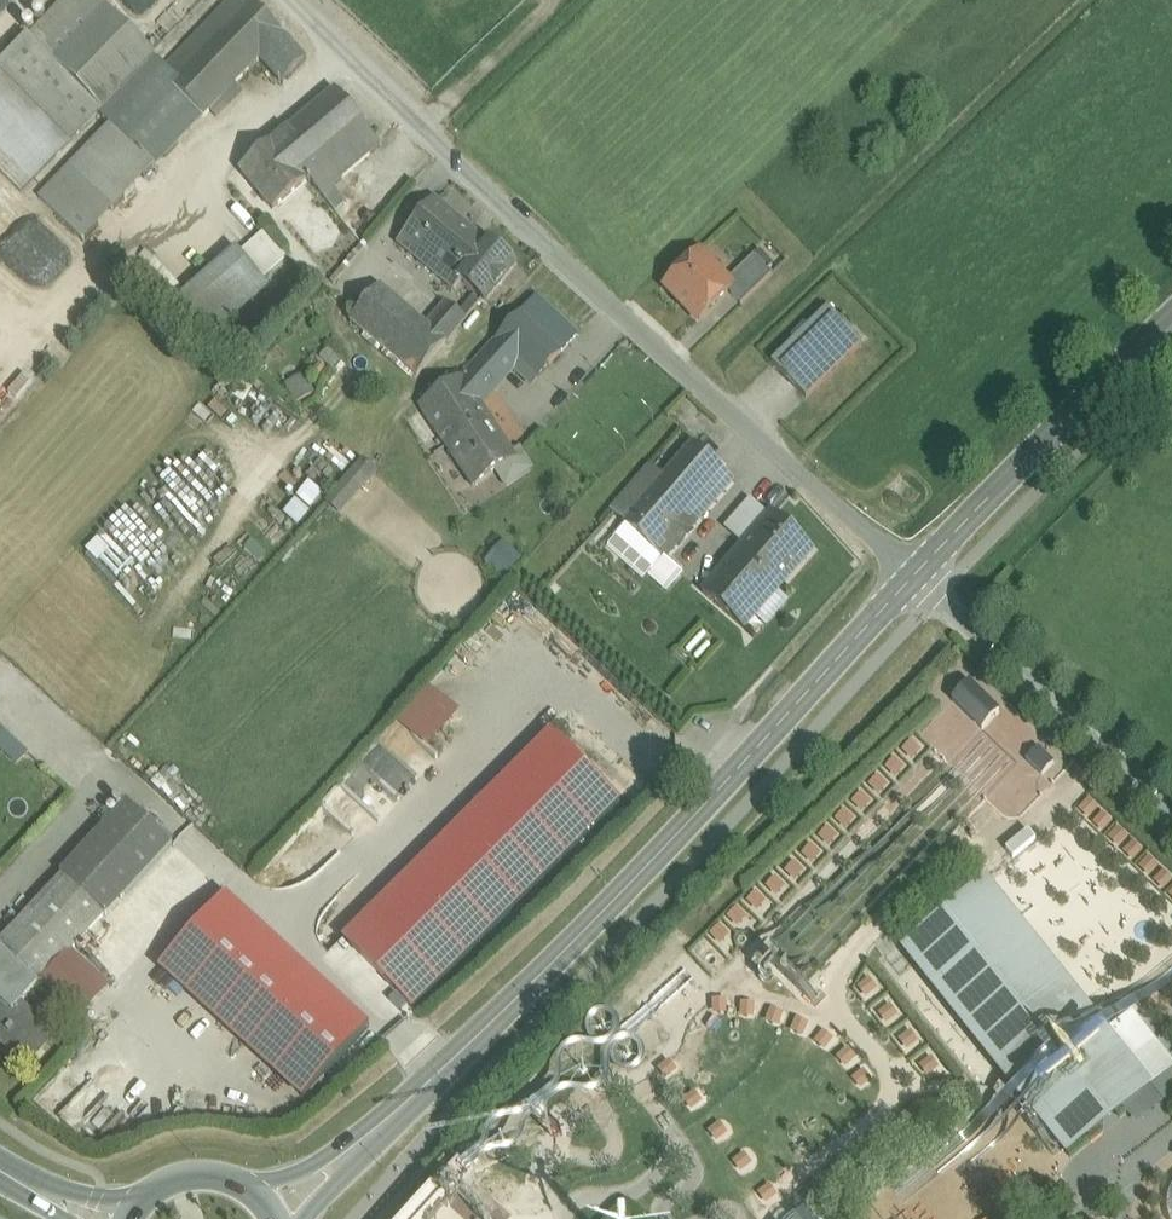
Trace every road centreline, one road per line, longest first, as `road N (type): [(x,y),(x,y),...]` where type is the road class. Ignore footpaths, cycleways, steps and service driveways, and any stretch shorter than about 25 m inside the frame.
road 1 (tertiary): [(922,582),(445,1069),(340,1167),(273,1212)]
road 2 (unclassified): [(922,582),(585,281),(309,0)]
road 3 (tertiary): [(1171,336),(922,582)]
road 4 (residential): [(922,582),(1171,808)]
road 5 (secondary): [(273,1212),(255,1195),(209,1178),(158,1191),(135,1218)]

